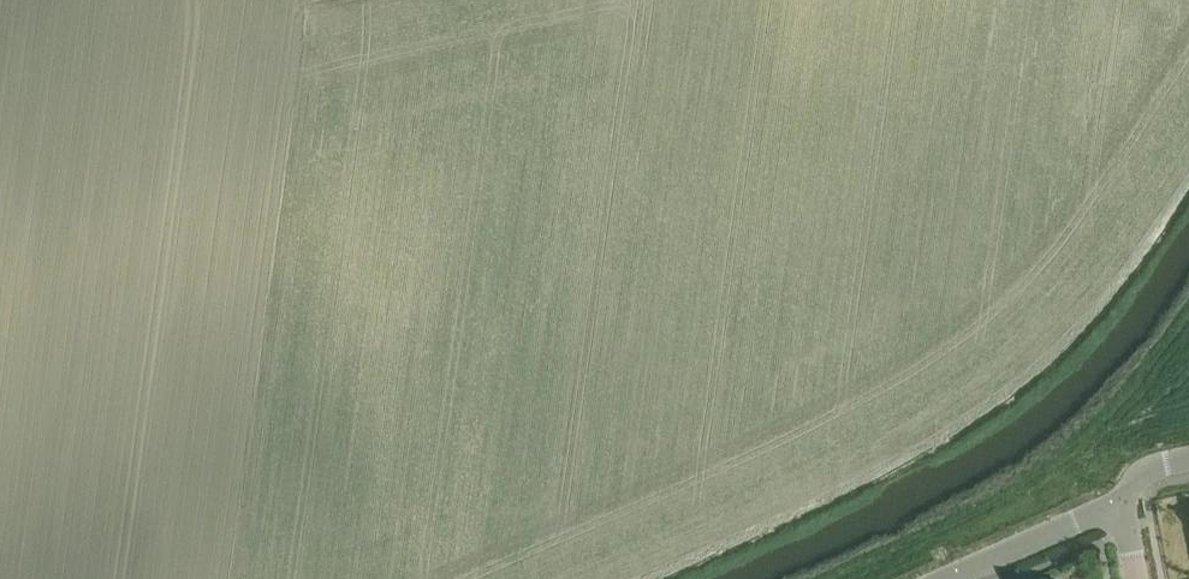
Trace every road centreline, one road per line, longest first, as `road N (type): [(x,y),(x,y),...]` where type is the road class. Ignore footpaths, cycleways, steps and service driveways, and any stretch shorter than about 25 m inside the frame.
road 1 (residential): [(1107,521),(970,578)]

